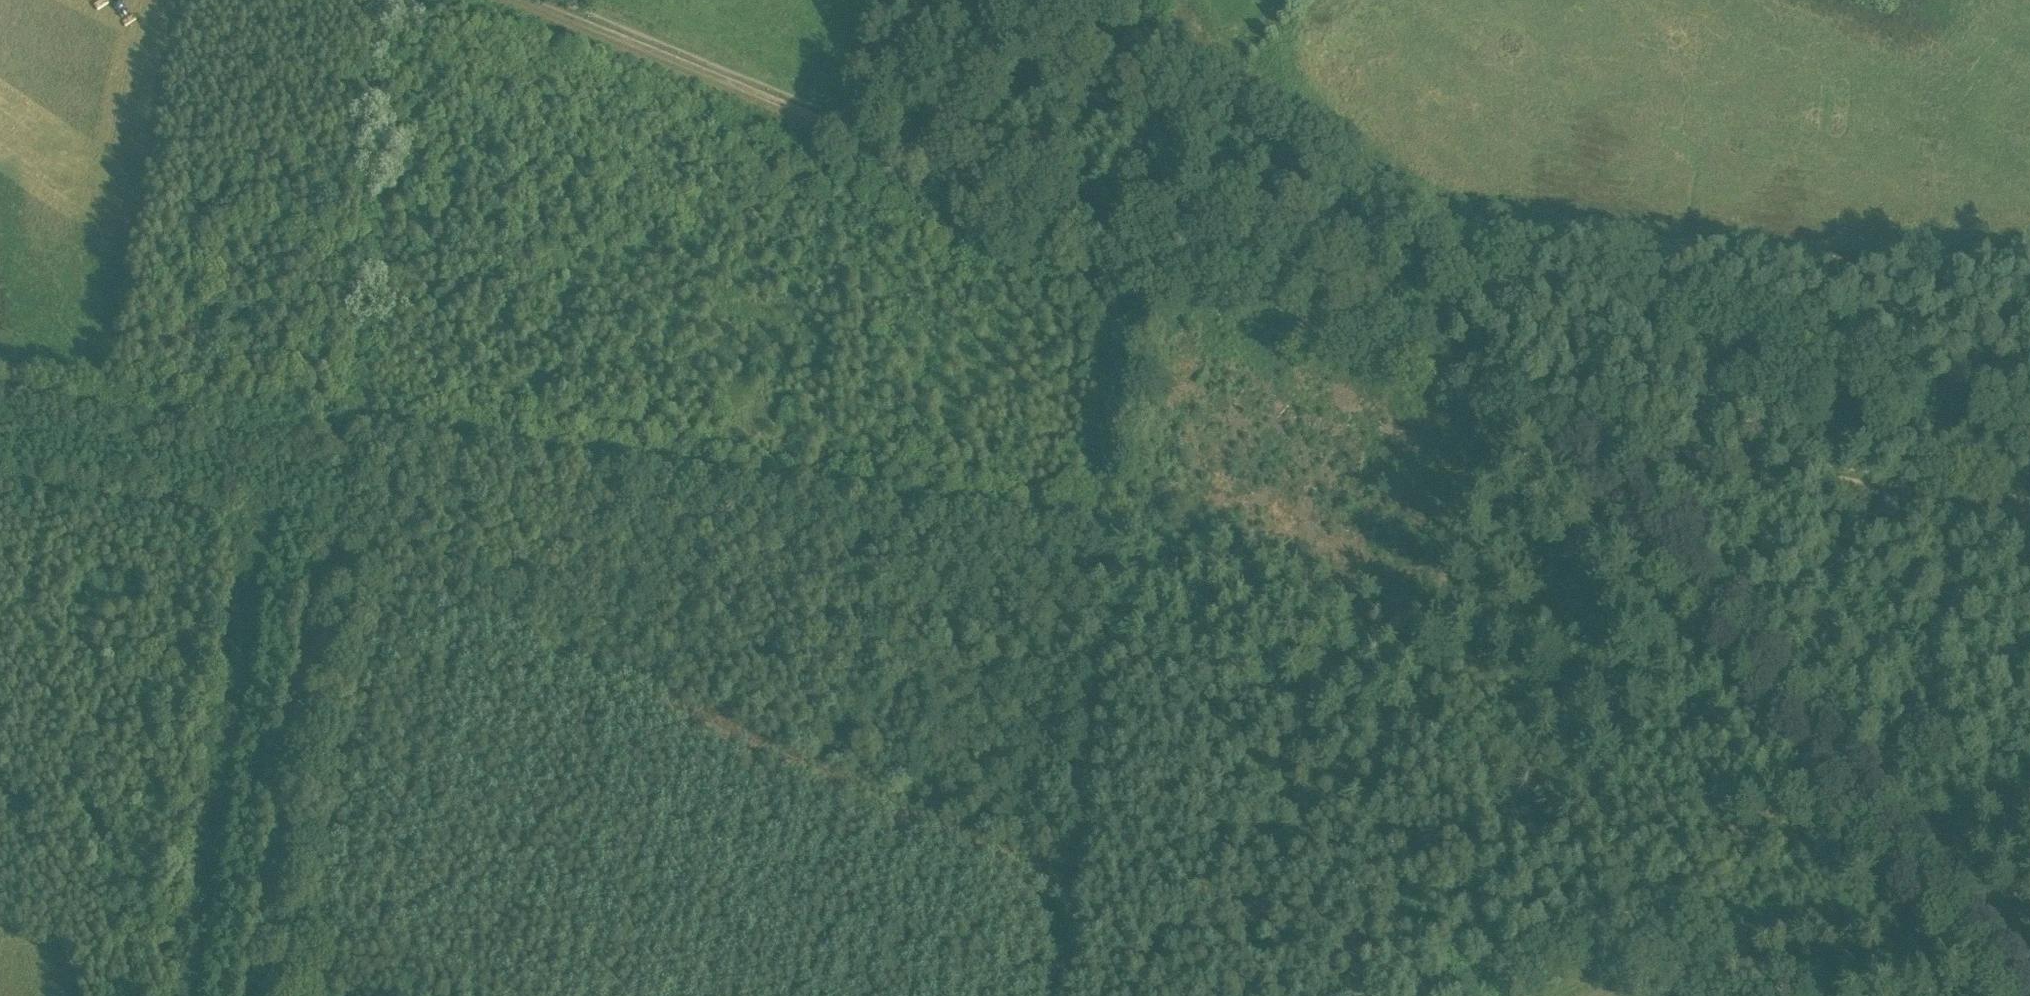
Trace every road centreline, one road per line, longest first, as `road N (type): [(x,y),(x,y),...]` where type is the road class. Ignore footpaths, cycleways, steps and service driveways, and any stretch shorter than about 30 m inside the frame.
road 1 (track): [(1573,436),(516,0)]
road 2 (track): [(1573,436),(1998,995)]
road 3 (track): [(2029,507),(1573,436)]

